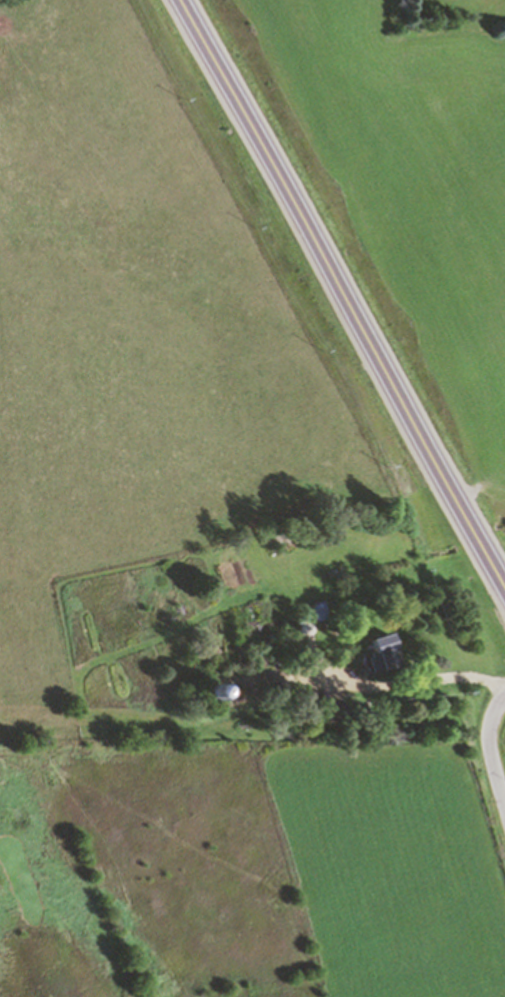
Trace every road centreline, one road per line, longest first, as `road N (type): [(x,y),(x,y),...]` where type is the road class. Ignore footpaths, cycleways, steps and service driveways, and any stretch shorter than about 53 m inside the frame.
road 1 (primary): [(504,585),(184,0)]
road 2 (residential): [(504,813),(487,744),(488,723),(504,695)]

